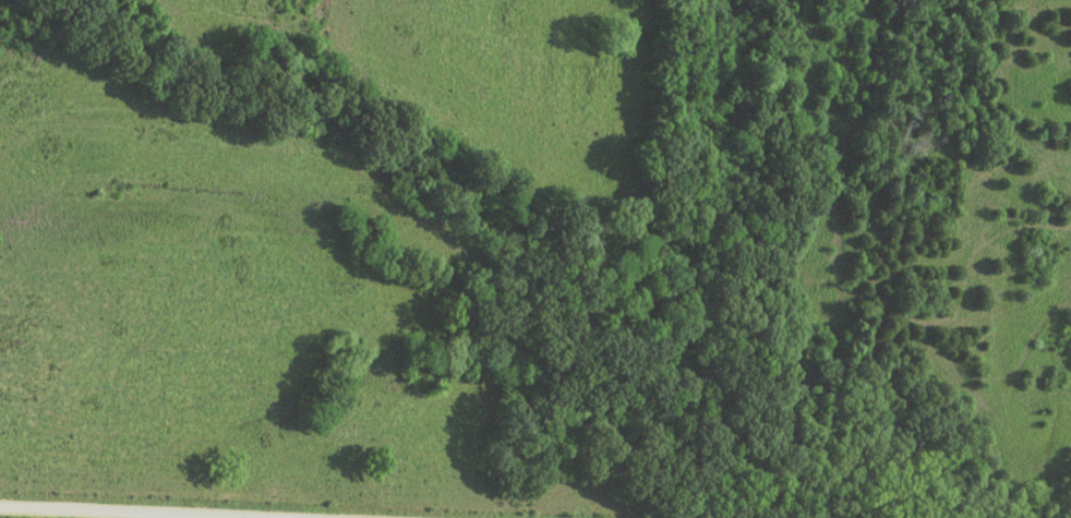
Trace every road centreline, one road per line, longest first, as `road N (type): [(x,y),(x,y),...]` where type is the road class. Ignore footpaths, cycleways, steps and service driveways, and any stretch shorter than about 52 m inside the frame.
road 1 (residential): [(200,517),(0,508)]

